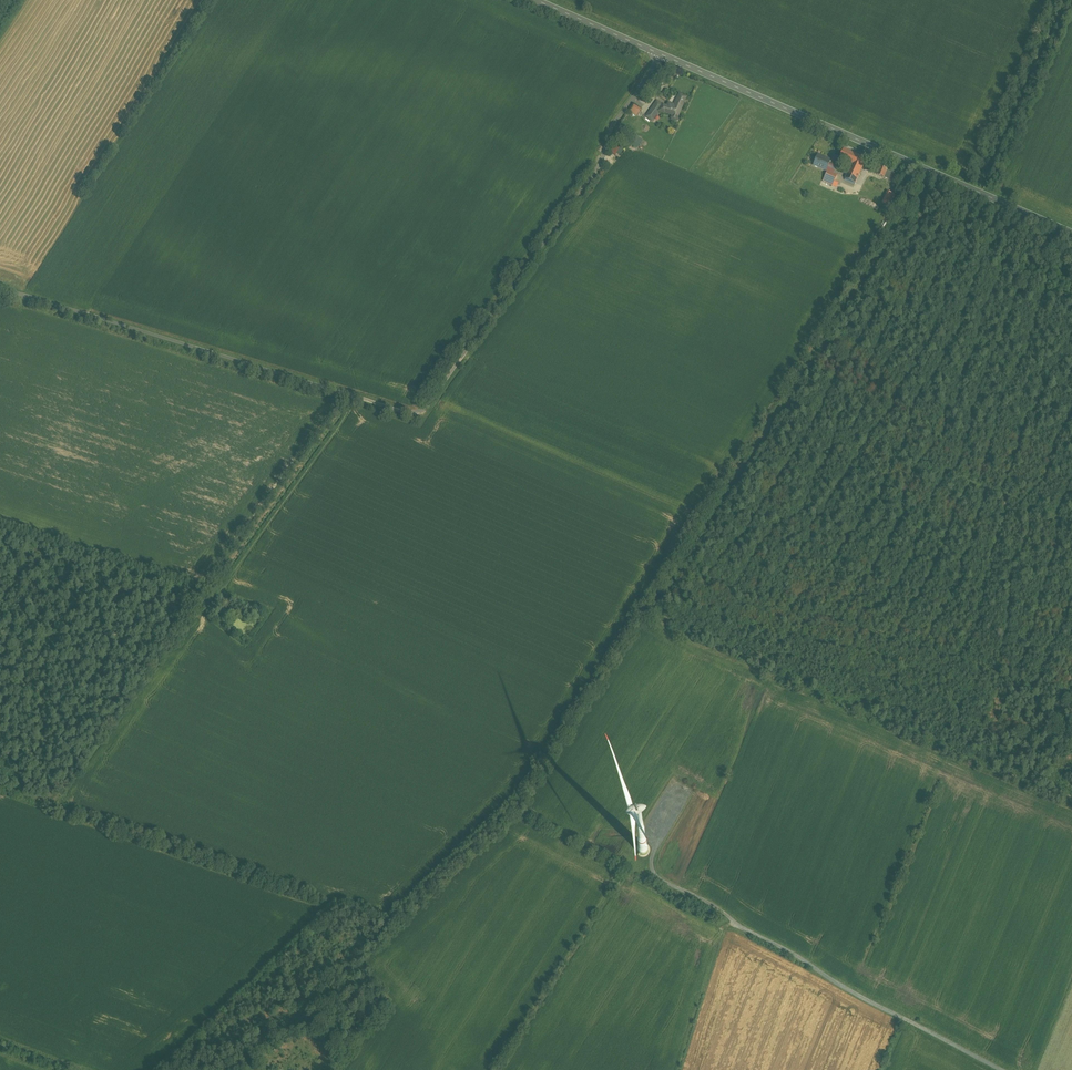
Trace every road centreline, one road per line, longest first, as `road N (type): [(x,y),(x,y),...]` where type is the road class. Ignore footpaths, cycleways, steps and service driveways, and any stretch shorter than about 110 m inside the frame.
road 1 (residential): [(648,49),(598,126),(593,154),(406,404),(381,406),(0,289)]
road 2 (secondary): [(648,49),(1071,233)]
road 3 (track): [(1071,522),(788,401)]
road 4 (track): [(975,190),(1063,0)]
road 5 (secondary): [(535,0),(648,49)]

